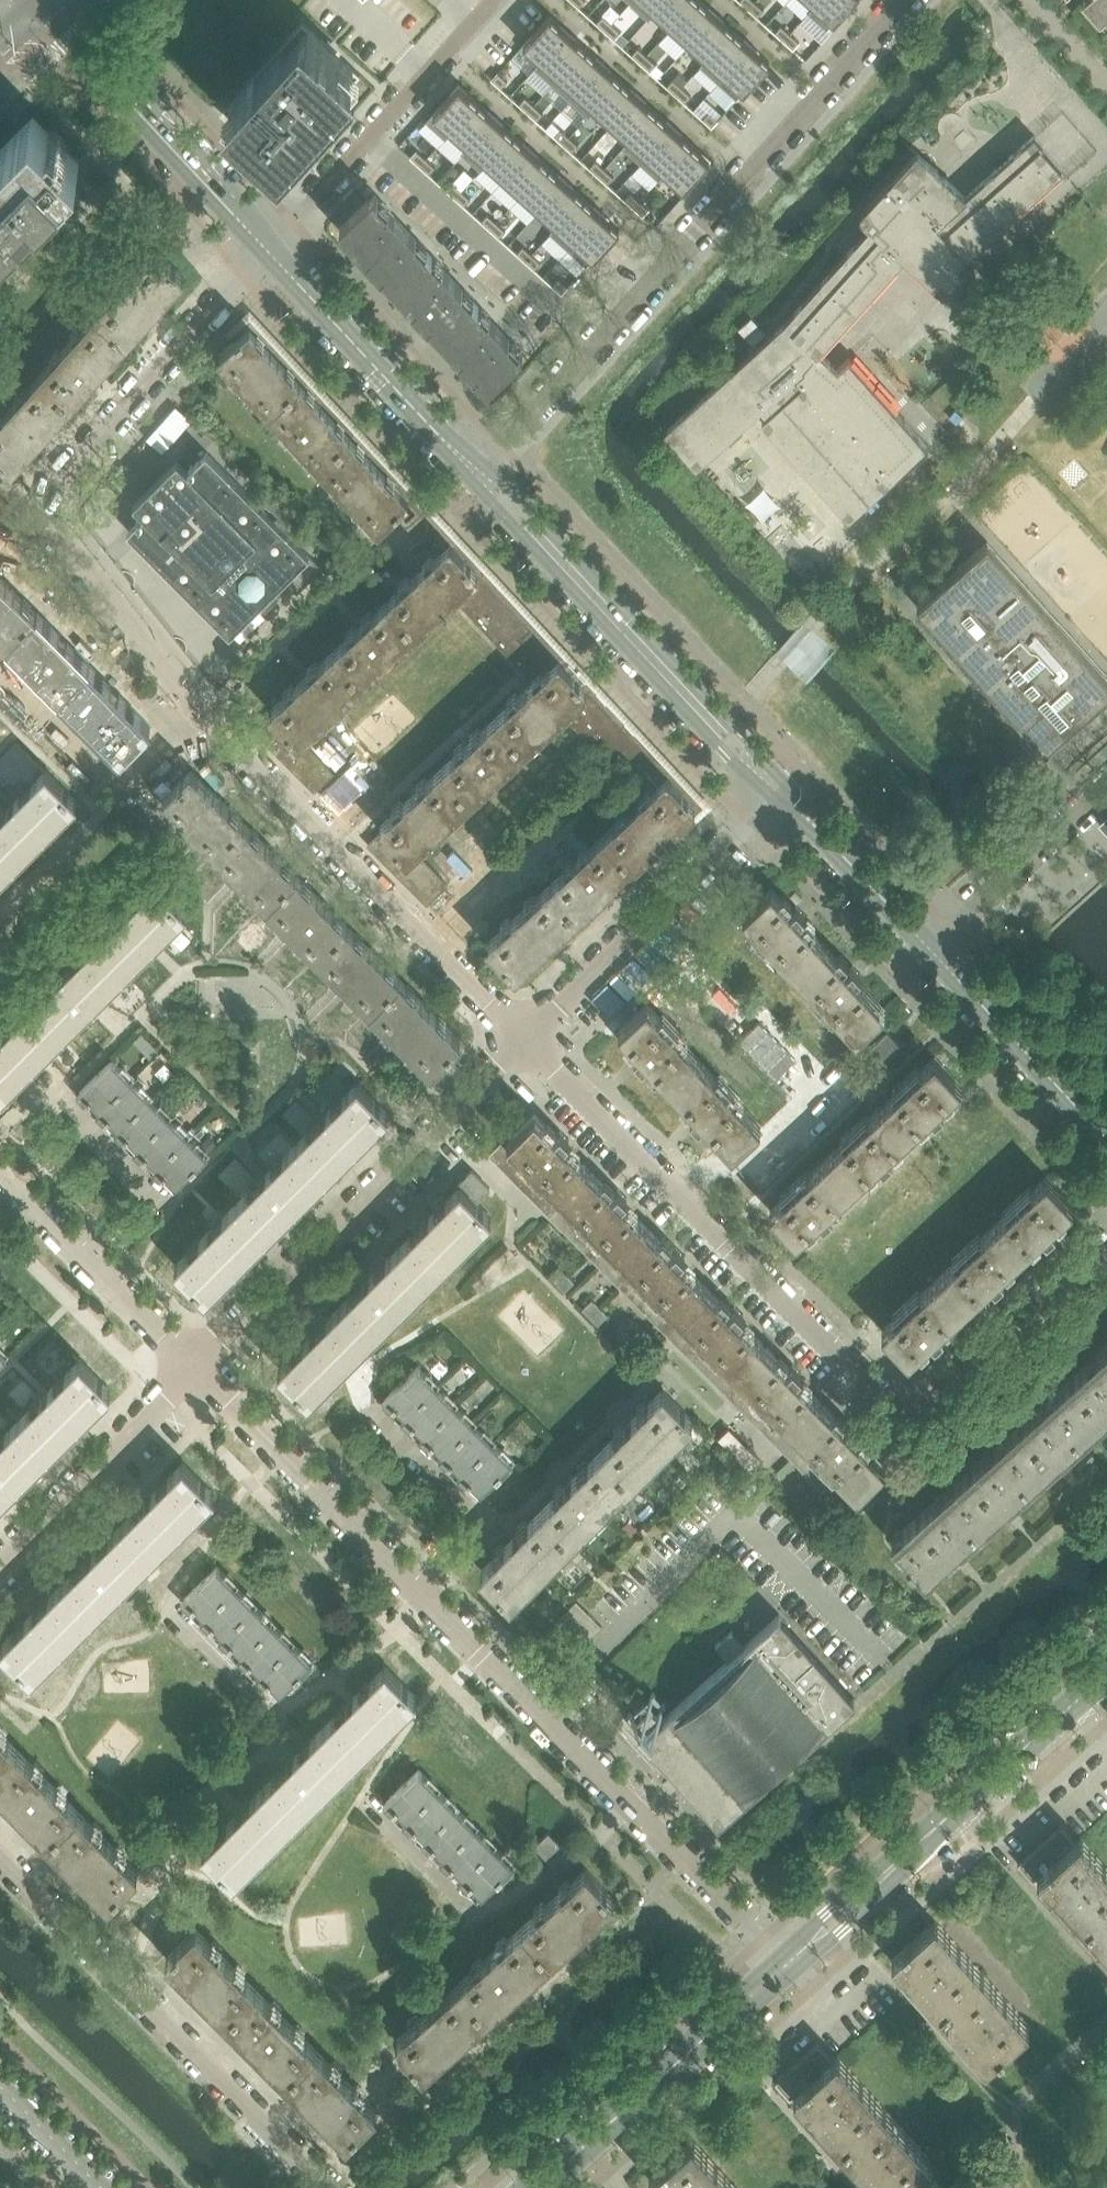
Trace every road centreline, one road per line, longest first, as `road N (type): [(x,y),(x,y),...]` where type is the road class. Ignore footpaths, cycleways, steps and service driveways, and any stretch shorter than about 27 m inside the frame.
road 1 (residential): [(268,245),(73,459),(40,506),(52,534),(204,715),(524,1038)]
road 2 (residential): [(789,1964),(200,1376)]
road 3 (residential): [(1106,1249),(936,1402),(909,1408),(884,1398),(524,1038)]
road 4 (residential): [(478,470),(902,0)]
road 5 (residential): [(200,1376),(524,1038)]
road 6 (residential): [(325,2187),(0,1857)]
road 7 (residential): [(779,792),(478,470)]
road 8 (tertiary): [(789,1964),(1106,1676)]
road 9 (residential): [(524,1038),(779,792)]
road 10 (tertiary): [(539,2187),(789,1964)]
road 11 (residential): [(268,245),(40,0)]
road 12 (residential): [(491,0),(268,245)]
road 13 (residential): [(478,470),(268,245)]
road 14 (residential): [(200,1376),(0,1172)]
road 15 (residential): [(0,1568),(200,1376)]
road 16 (residential): [(1106,1143),(928,946)]
road 17 (residential): [(928,946),(1106,784)]
road 18 (residential): [(928,946),(779,792)]
road 19 (residential): [(101,2187),(0,2085)]

